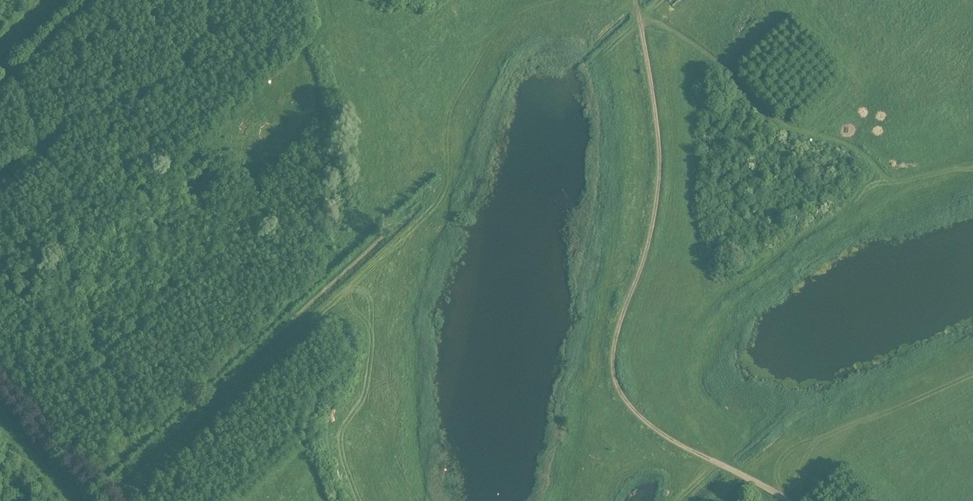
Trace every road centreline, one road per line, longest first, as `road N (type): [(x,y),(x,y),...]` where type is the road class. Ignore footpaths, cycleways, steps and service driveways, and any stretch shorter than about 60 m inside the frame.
road 1 (track): [(972,382),(757,479)]

